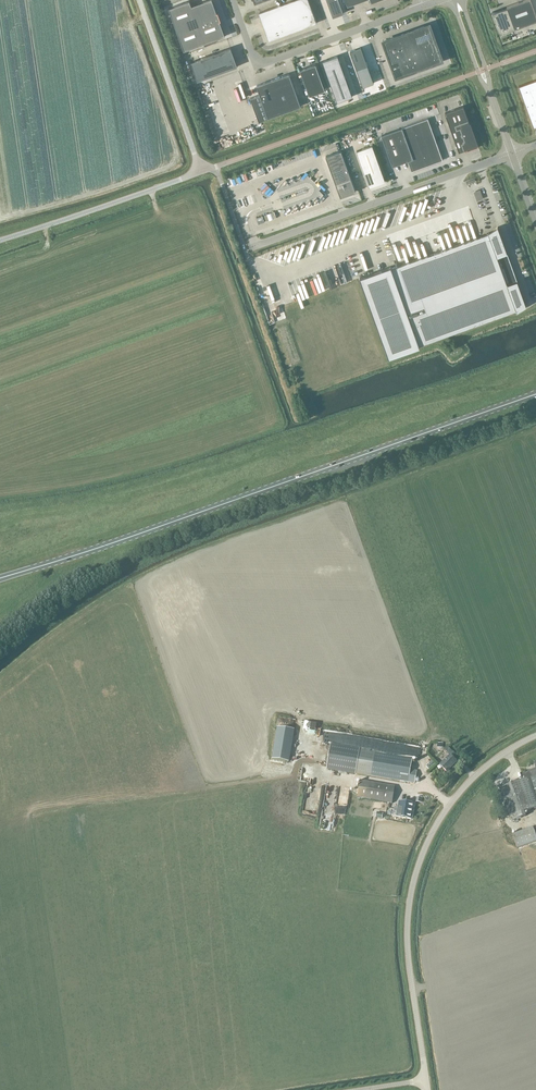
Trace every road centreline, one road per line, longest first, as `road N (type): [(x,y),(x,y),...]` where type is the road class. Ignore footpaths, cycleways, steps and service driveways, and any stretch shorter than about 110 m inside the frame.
road 1 (primary): [(0,578),(535,394)]
road 2 (unclassified): [(427,1080),(408,937),(420,868),(464,789),(535,737)]
road 3 (unclassified): [(512,154),(251,248)]
road 4 (unclassified): [(233,0),(252,54),(265,62),(424,6)]
road 5 (unclassified): [(0,240),(201,172)]
road 6 (unclassified): [(201,172),(139,0)]

